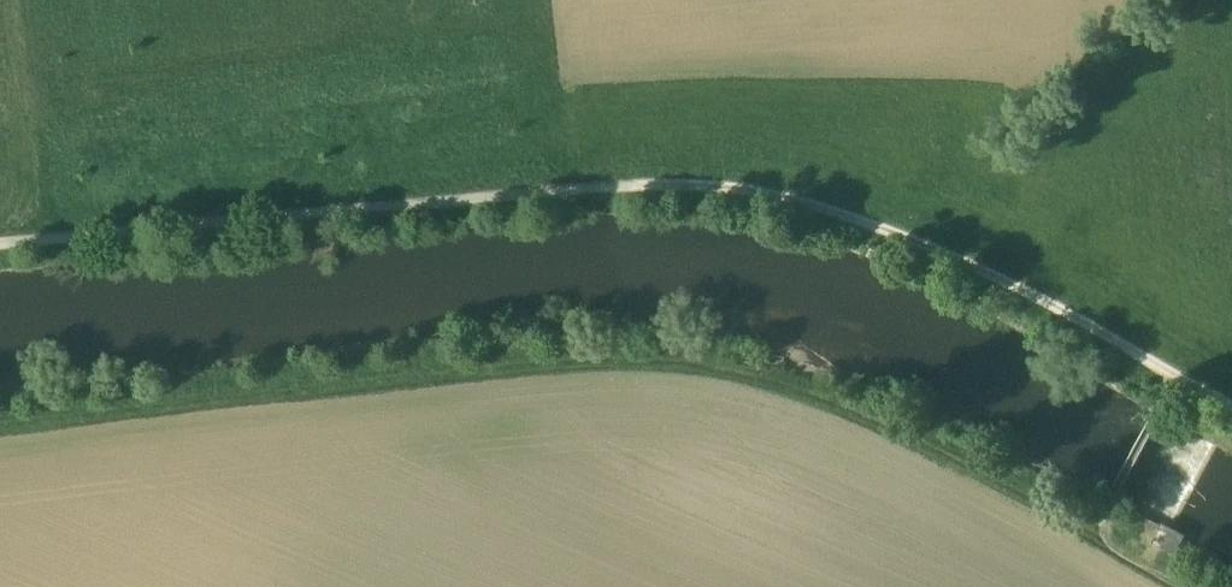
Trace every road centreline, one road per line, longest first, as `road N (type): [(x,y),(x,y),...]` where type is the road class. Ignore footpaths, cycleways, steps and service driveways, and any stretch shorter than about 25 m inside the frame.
road 1 (track): [(0,242),(569,188),(746,189),(803,200),(926,246),(1178,377)]
road 2 (track): [(1087,543),(809,411),(717,389),(0,447)]

